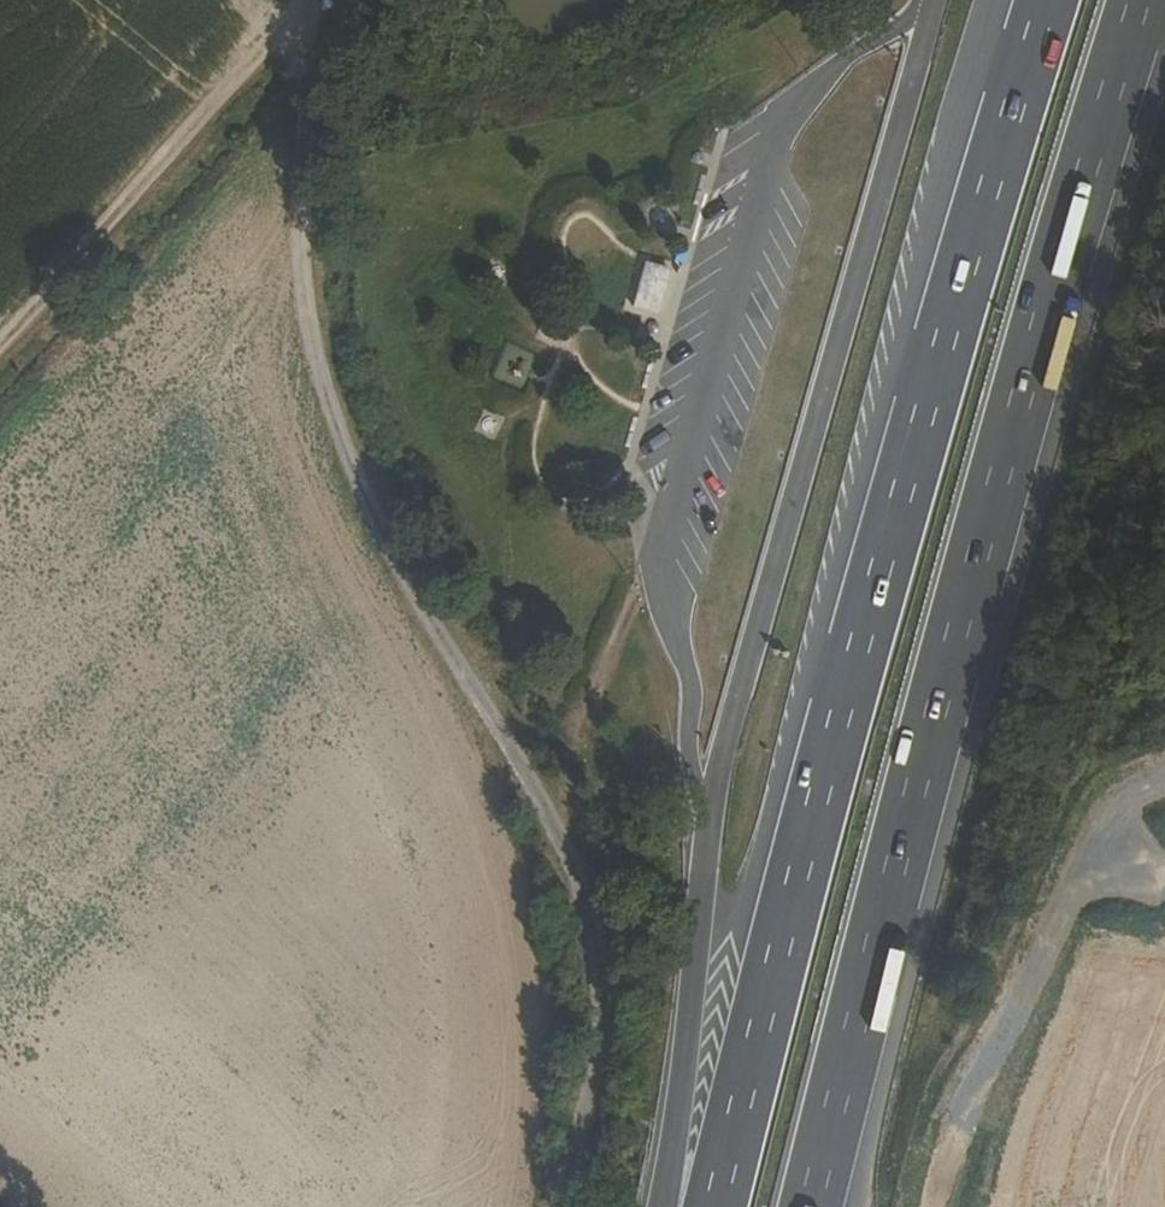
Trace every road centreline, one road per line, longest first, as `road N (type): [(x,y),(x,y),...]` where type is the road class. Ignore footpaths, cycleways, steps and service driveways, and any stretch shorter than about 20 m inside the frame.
road 1 (track): [(562,1206),(603,1039),(586,905),(390,557),(335,426),(297,246),(309,62),(283,35)]
road 2 (motorway): [(811,1206),(968,576),(1140,0)]
road 3 (motorway): [(1047,0),(884,557),(721,1206)]
road 4 (track): [(0,344),(283,35)]
road 5 (motorway): [(701,831),(667,1206)]

